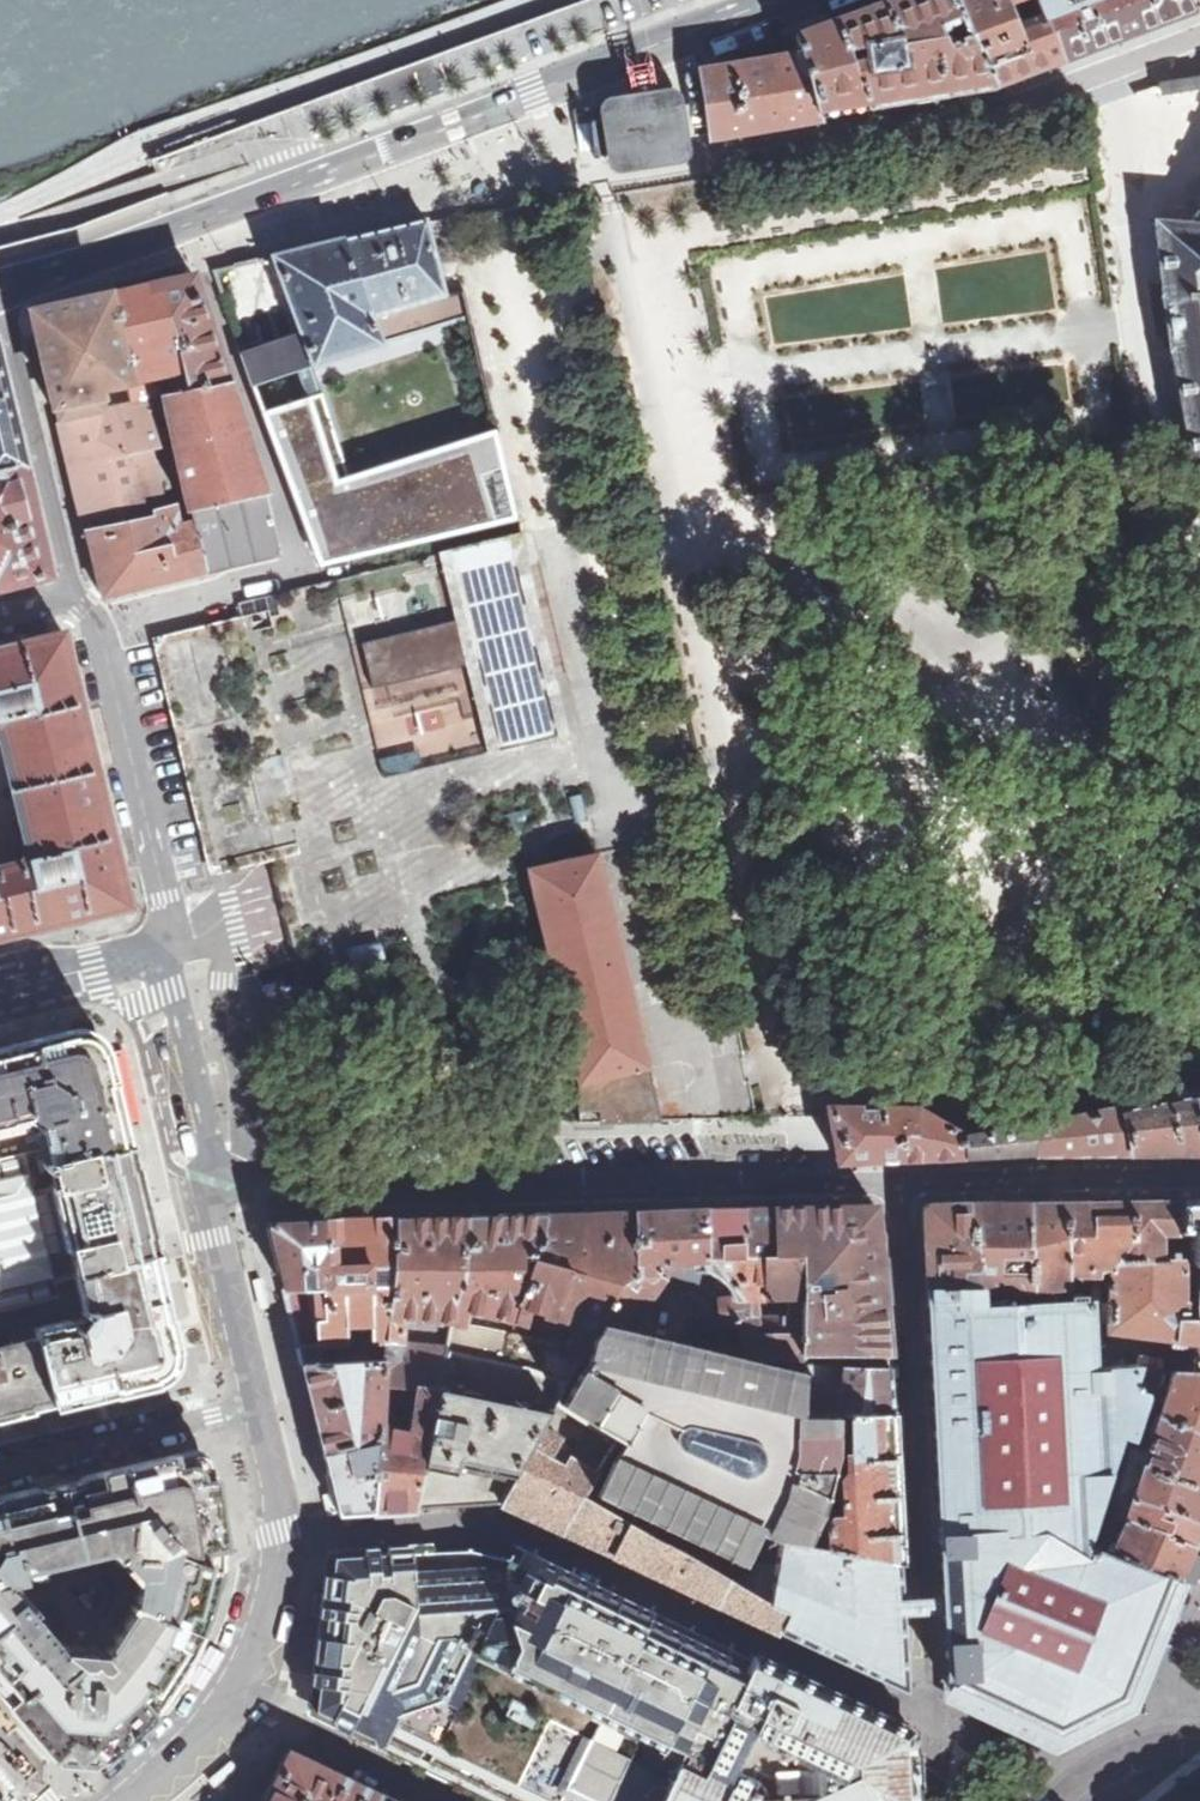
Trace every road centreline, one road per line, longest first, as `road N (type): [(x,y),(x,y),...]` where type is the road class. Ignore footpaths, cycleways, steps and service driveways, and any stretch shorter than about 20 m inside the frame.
road 1 (residential): [(289,1543),(488,1523),(925,1711),(900,1179)]
road 2 (secondary): [(5,286),(784,0)]
road 3 (residential): [(842,1180),(310,1194),(217,1172)]
road 4 (tertiary): [(539,0),(191,128),(0,214)]
road 5 (unclassified): [(157,953),(172,915),(104,625),(74,600)]
road 6 (unclassified): [(74,600),(5,286)]
road 7 (residential): [(135,1800),(241,1700),(289,1543)]
road 8 (residential): [(255,1403),(0,1466)]
road 9 (residential): [(255,1403),(214,1238),(217,1172)]
road 10 (residential): [(217,1172),(157,953)]
road 11 (residential): [(157,953),(0,985)]
road 12 (residential): [(289,1543),(255,1403)]

